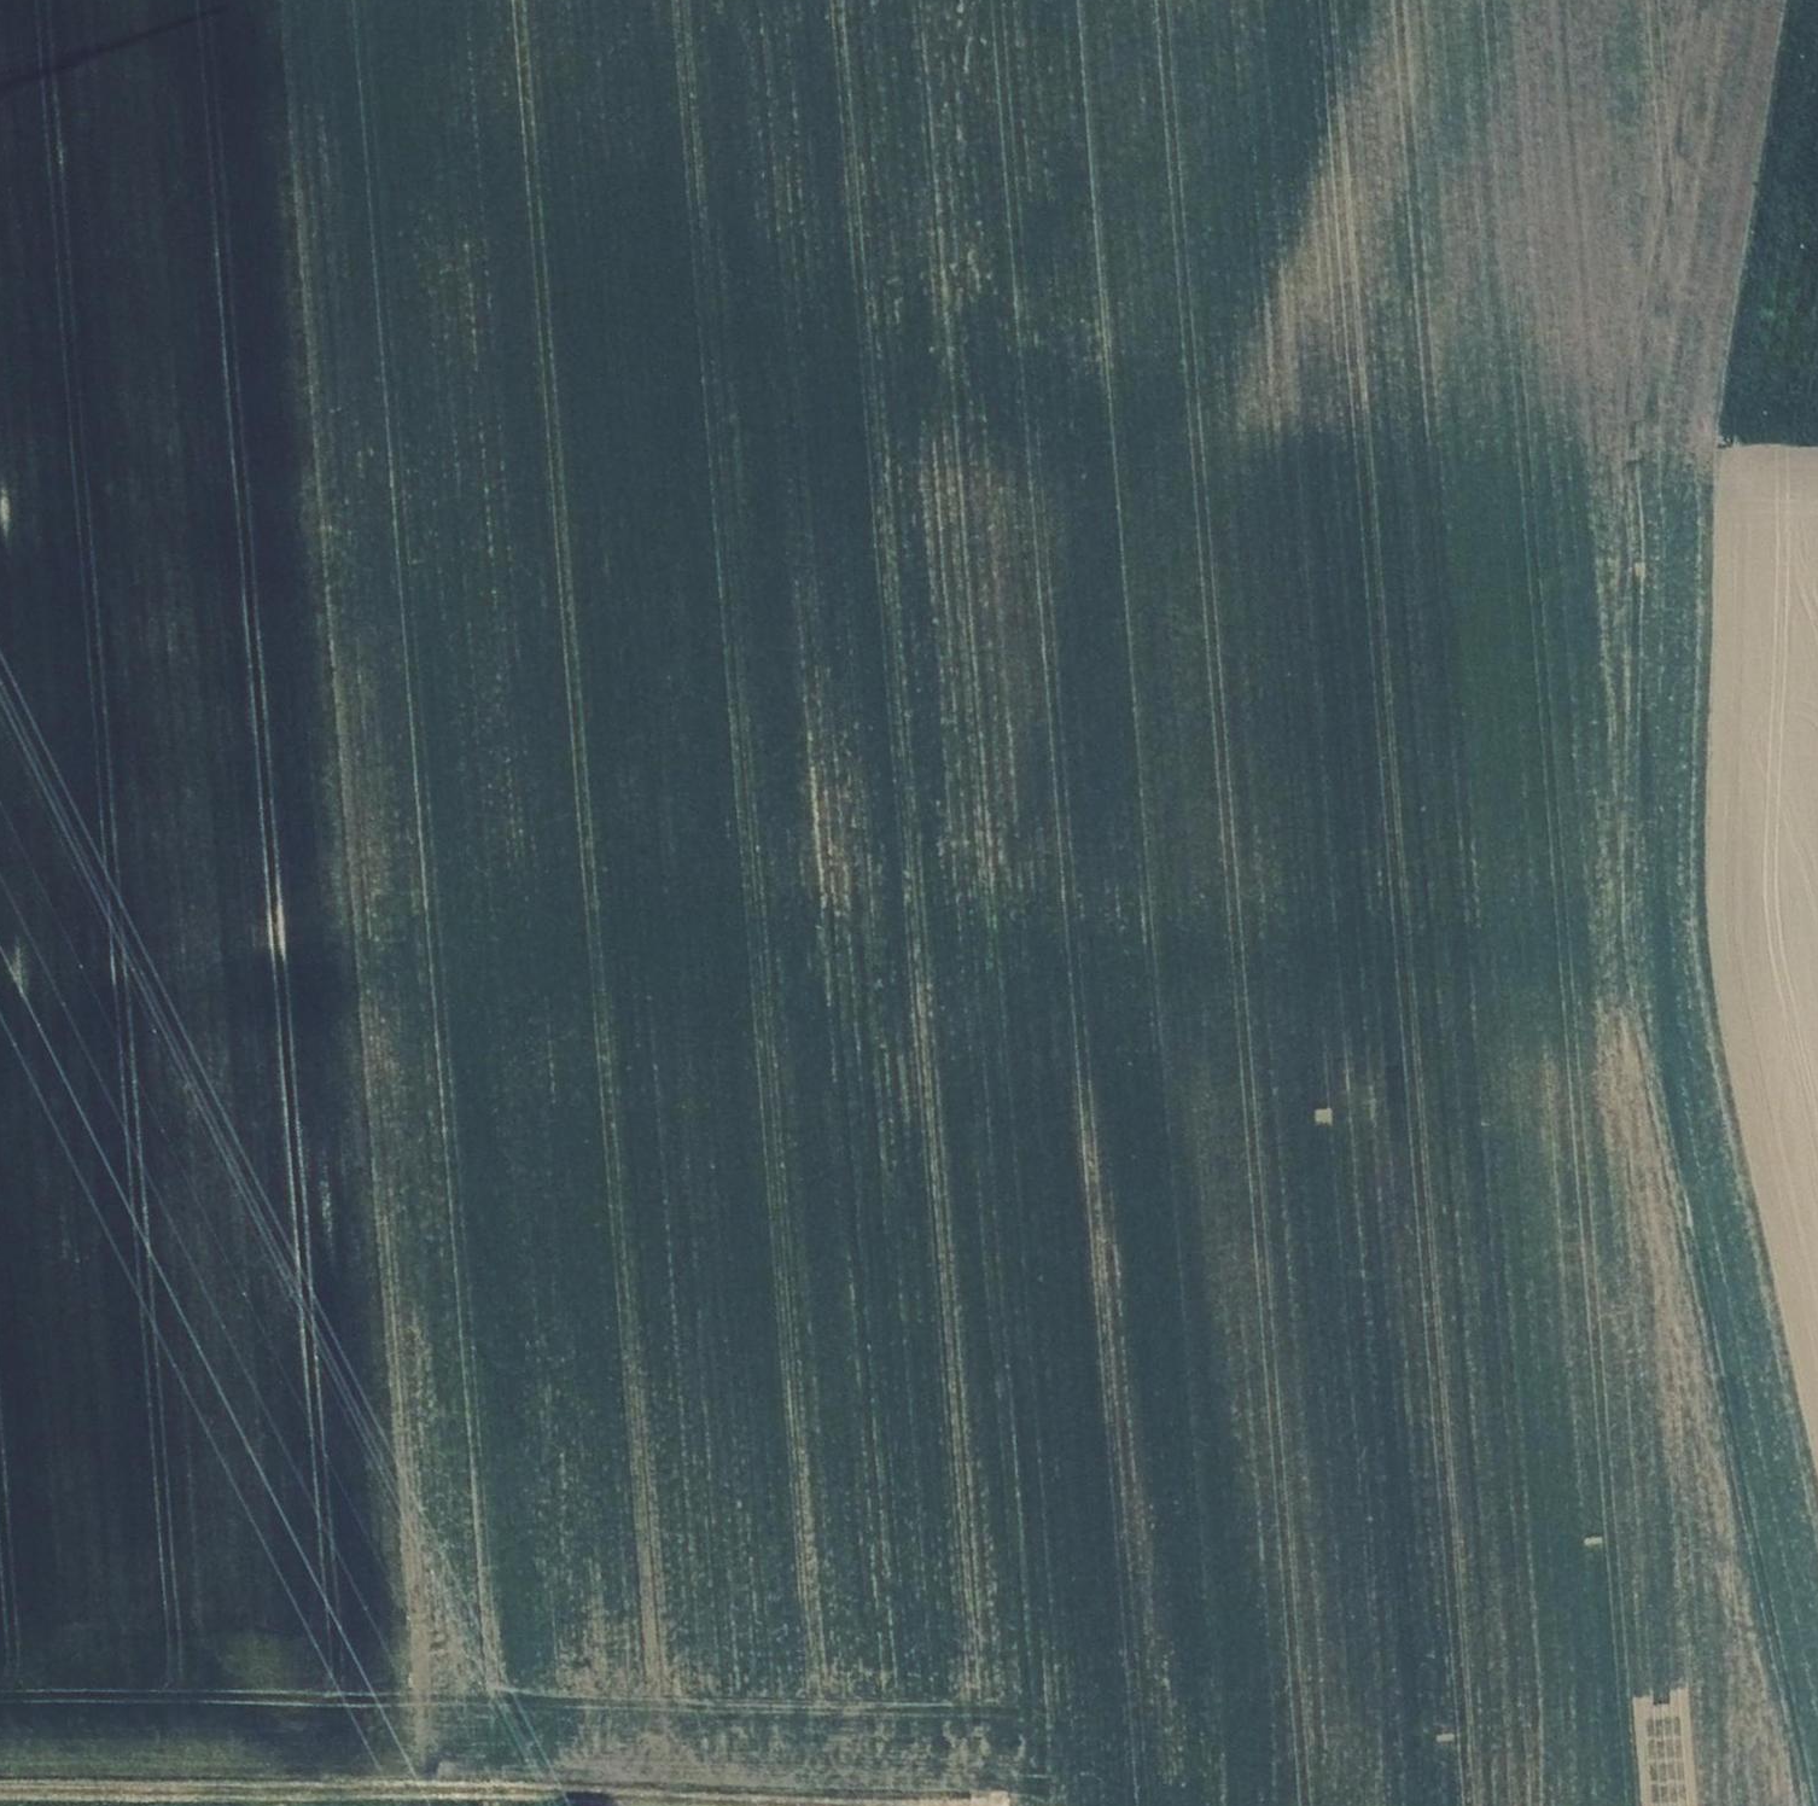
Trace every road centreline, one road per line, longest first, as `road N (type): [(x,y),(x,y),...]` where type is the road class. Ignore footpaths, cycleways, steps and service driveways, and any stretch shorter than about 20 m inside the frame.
road 1 (track): [(0,722),(501,1805)]

